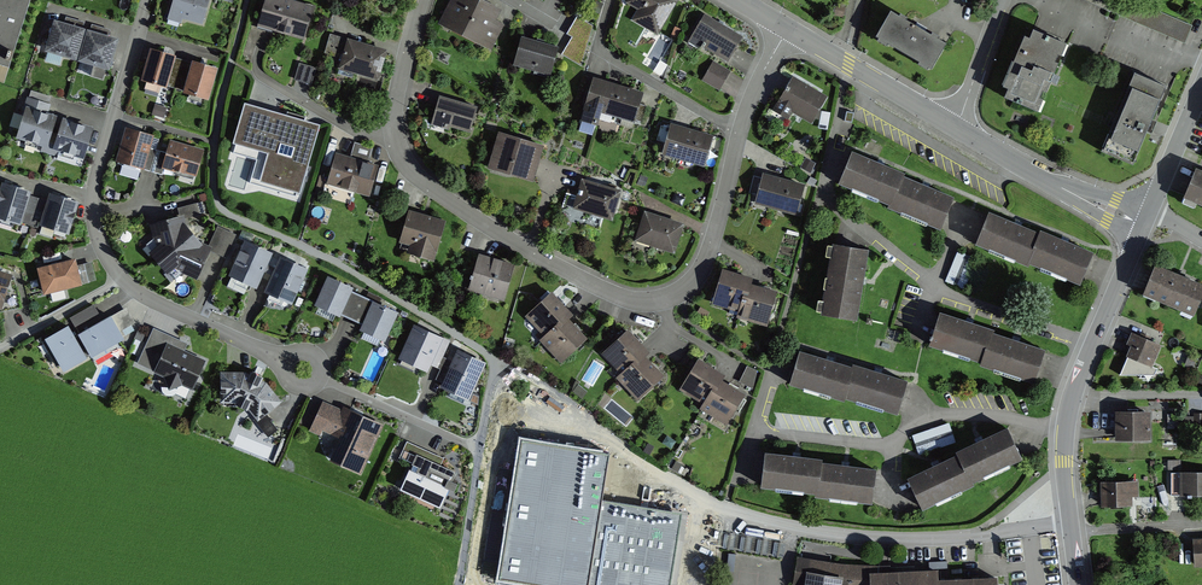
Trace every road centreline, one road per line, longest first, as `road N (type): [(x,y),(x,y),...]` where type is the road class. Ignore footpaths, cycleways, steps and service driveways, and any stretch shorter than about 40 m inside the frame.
road 1 (residential): [(422,0),(396,104),(414,173),(454,207),(605,293),(658,303),(696,279),(741,132)]
road 2 (residential): [(285,359),(124,283),(108,262),(94,203),(151,0)]
road 3 (residential): [(630,454),(723,510),(852,535),(976,535),(1071,523)]
road 4 (tertiary): [(1144,222),(1069,405),(1063,452),(1071,523)]
road 5 (track): [(498,365),(457,584)]
road 6 (residential): [(954,129),(1144,222)]
road 7 (residential): [(787,28),(954,129)]
road 8 (unclassified): [(741,132),(597,50)]
road 9 (residential): [(954,129),(1003,0)]
road 10 (tertiary): [(1201,85),(1150,210)]

